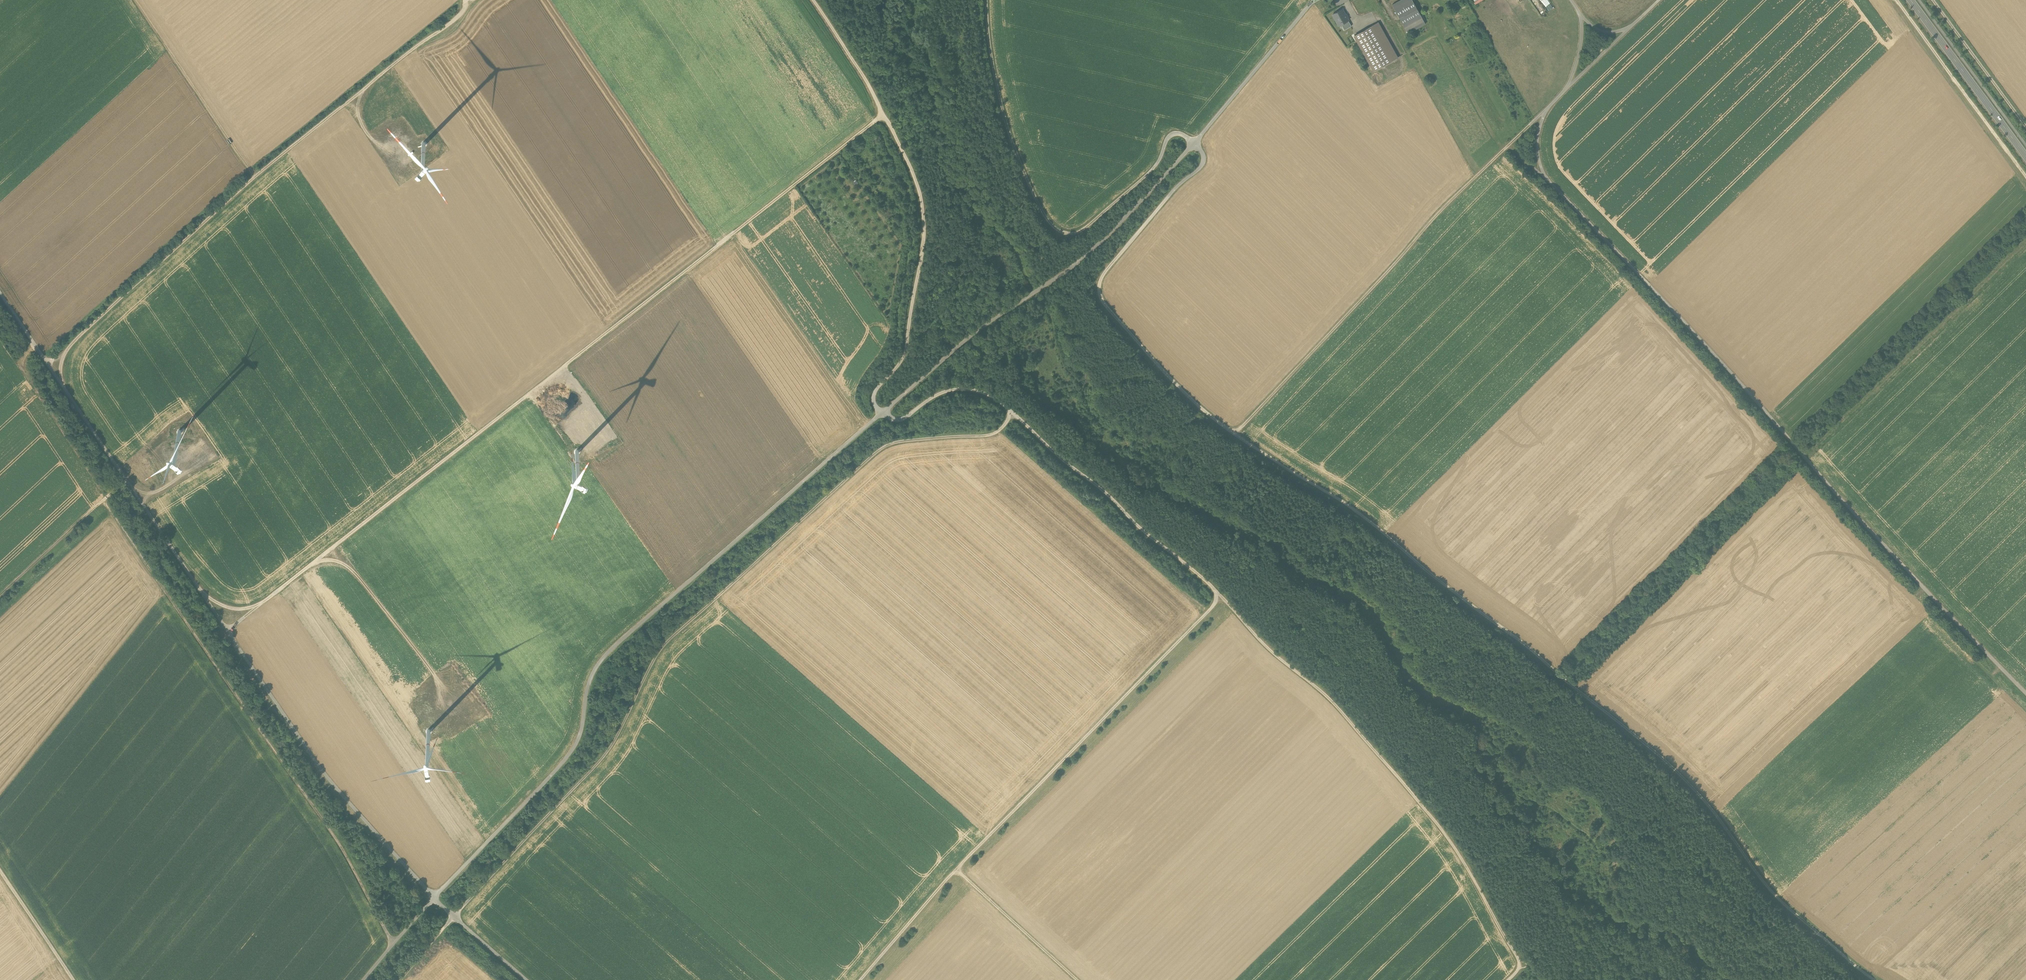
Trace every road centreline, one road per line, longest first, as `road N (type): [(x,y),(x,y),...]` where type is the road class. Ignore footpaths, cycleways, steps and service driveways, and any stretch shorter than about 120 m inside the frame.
road 1 (track): [(1819,934),(1775,895),(1671,765),(1373,524),(1220,423),(1105,304),(1101,279),(1205,162),(1194,144)]
road 2 (track): [(882,412),(902,420),(948,392),(986,394),(1105,492),(1327,697),(1428,812),(1519,967)]
road 3 (track): [(2025,693),(1546,178),(1538,141),(1543,113),(1569,87),(1579,56),(1581,16),(1571,0)]
road 4 (track): [(1013,415),(991,436),(884,448),(666,644),(607,755),(403,979)]
road 5 (track): [(882,412),(832,464),(606,654),(566,759),(434,898)]
road 6 (track): [(863,979),(1218,595)]
road 7 (track): [(127,479),(312,756),(434,898)]
road 8 (track): [(228,630),(555,374),(590,404)]
road 9 (track): [(813,0),(890,126),(922,202),(908,342),(874,395),(882,412)]
road 10 (track): [(1234,433),(1430,222),(1543,113)]
road 11 (track): [(1194,144),(1174,134),(1150,172),(1085,227),(1056,227),(1014,146),(987,0)]
road 12 (track): [(555,374),(883,116)]
road 13 (track): [(1194,144),(1098,245),(882,412)]
road 14 (track): [(257,178),(474,0)]
road 15 (track): [(257,178),(51,364)]
road 16 (track): [(1896,0),(2025,177)]
road 17 (track): [(136,0),(257,178)]
road 18 (secondary): [(2025,156),(1912,0)]
road 19 (track): [(1316,0),(1194,144)]
road 20 (track): [(0,596),(127,479)]
road 21 (track): [(957,870),(1075,979)]
road 22 (track): [(1934,0),(2025,126)]
road 23 (track): [(51,364),(127,479)]
road 24 (track): [(0,872),(72,979)]
road 25 (track): [(434,898),(527,979)]

